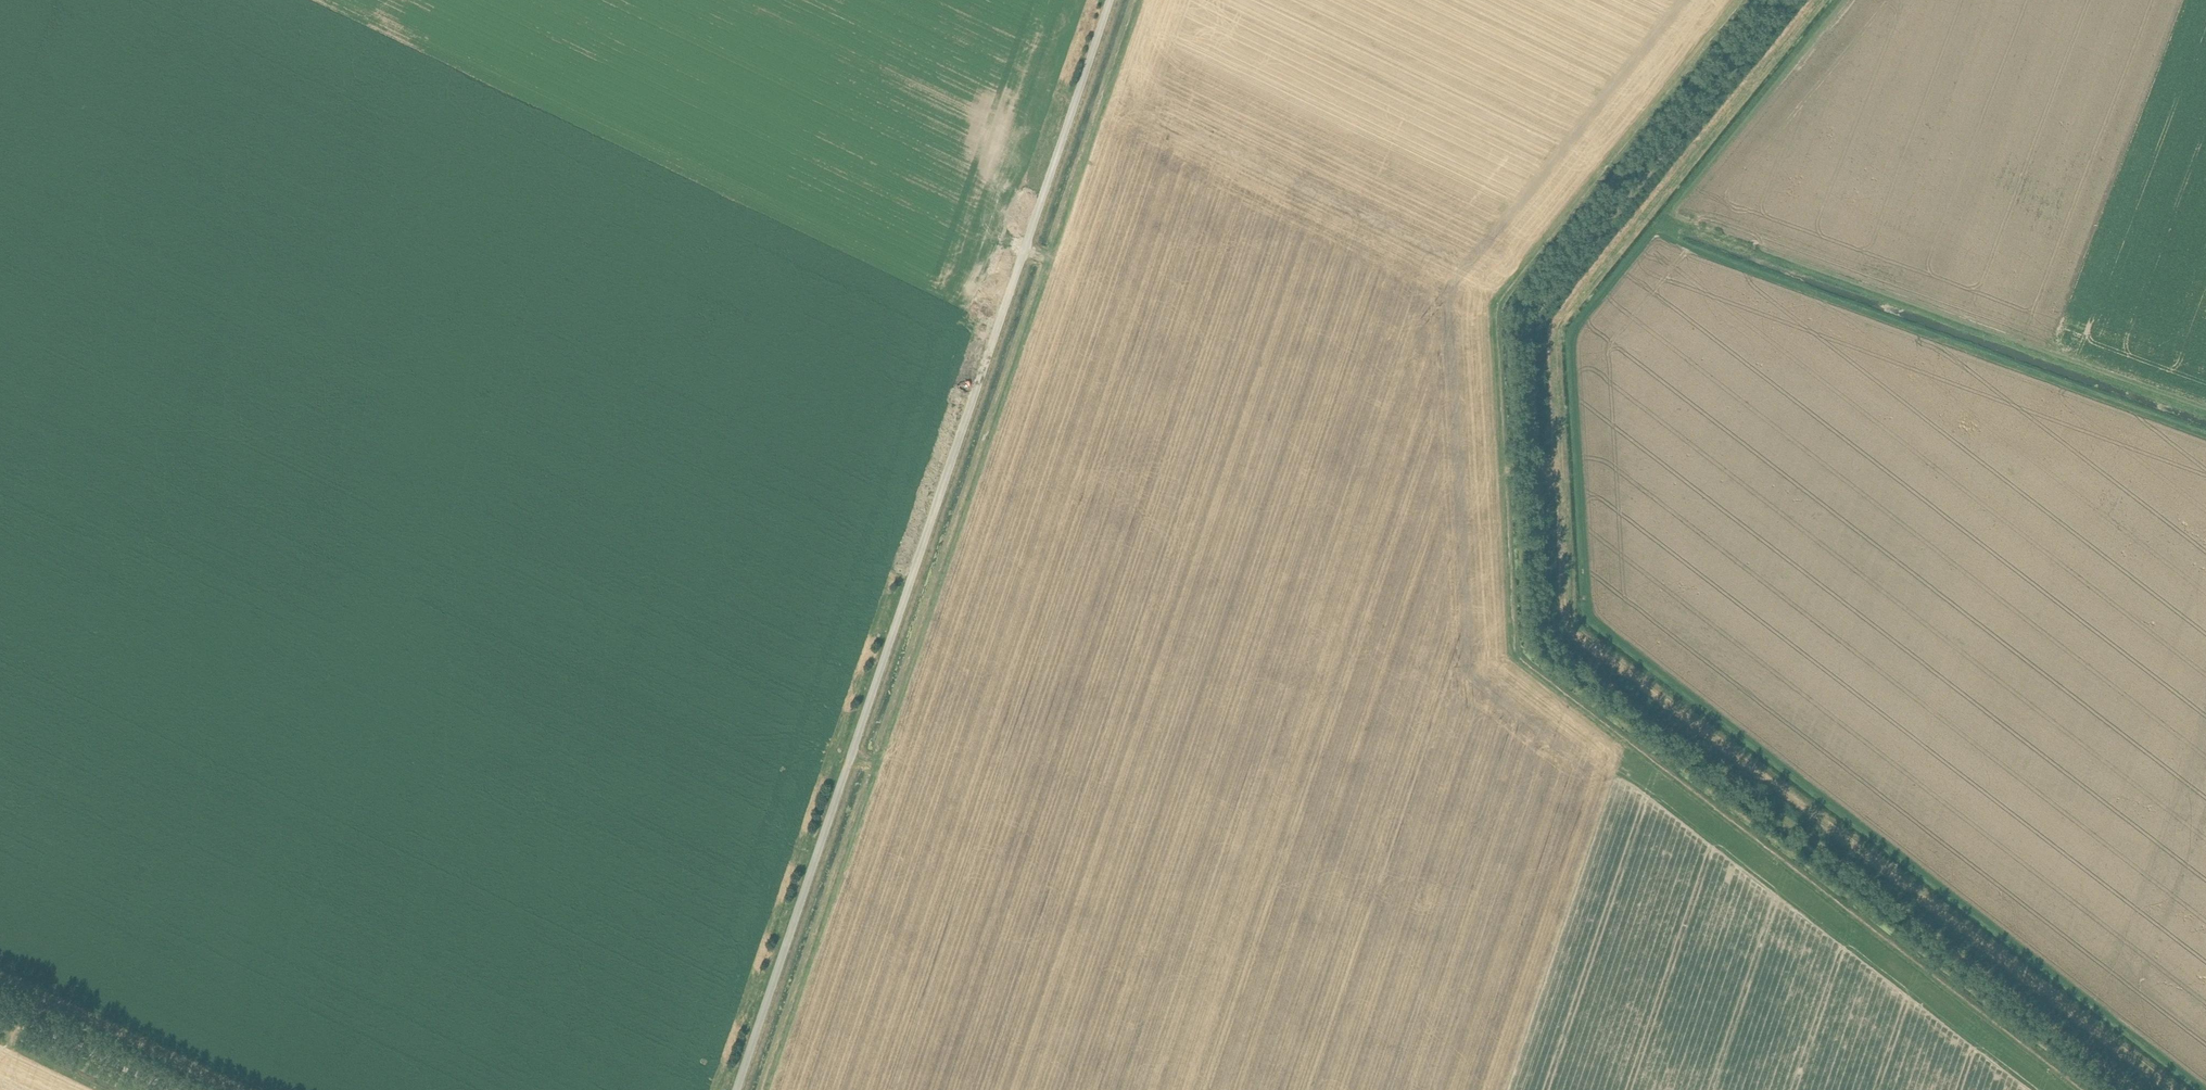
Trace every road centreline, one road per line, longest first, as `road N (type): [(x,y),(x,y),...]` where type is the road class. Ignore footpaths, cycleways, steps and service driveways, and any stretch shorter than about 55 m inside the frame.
road 1 (track): [(2138,1089),(1550,633),(1532,322),(1788,0)]
road 2 (track): [(736,1089),(1110,0)]
road 3 (track): [(0,974),(245,1089)]
road 4 (unclassified): [(172,1089),(0,1008)]

